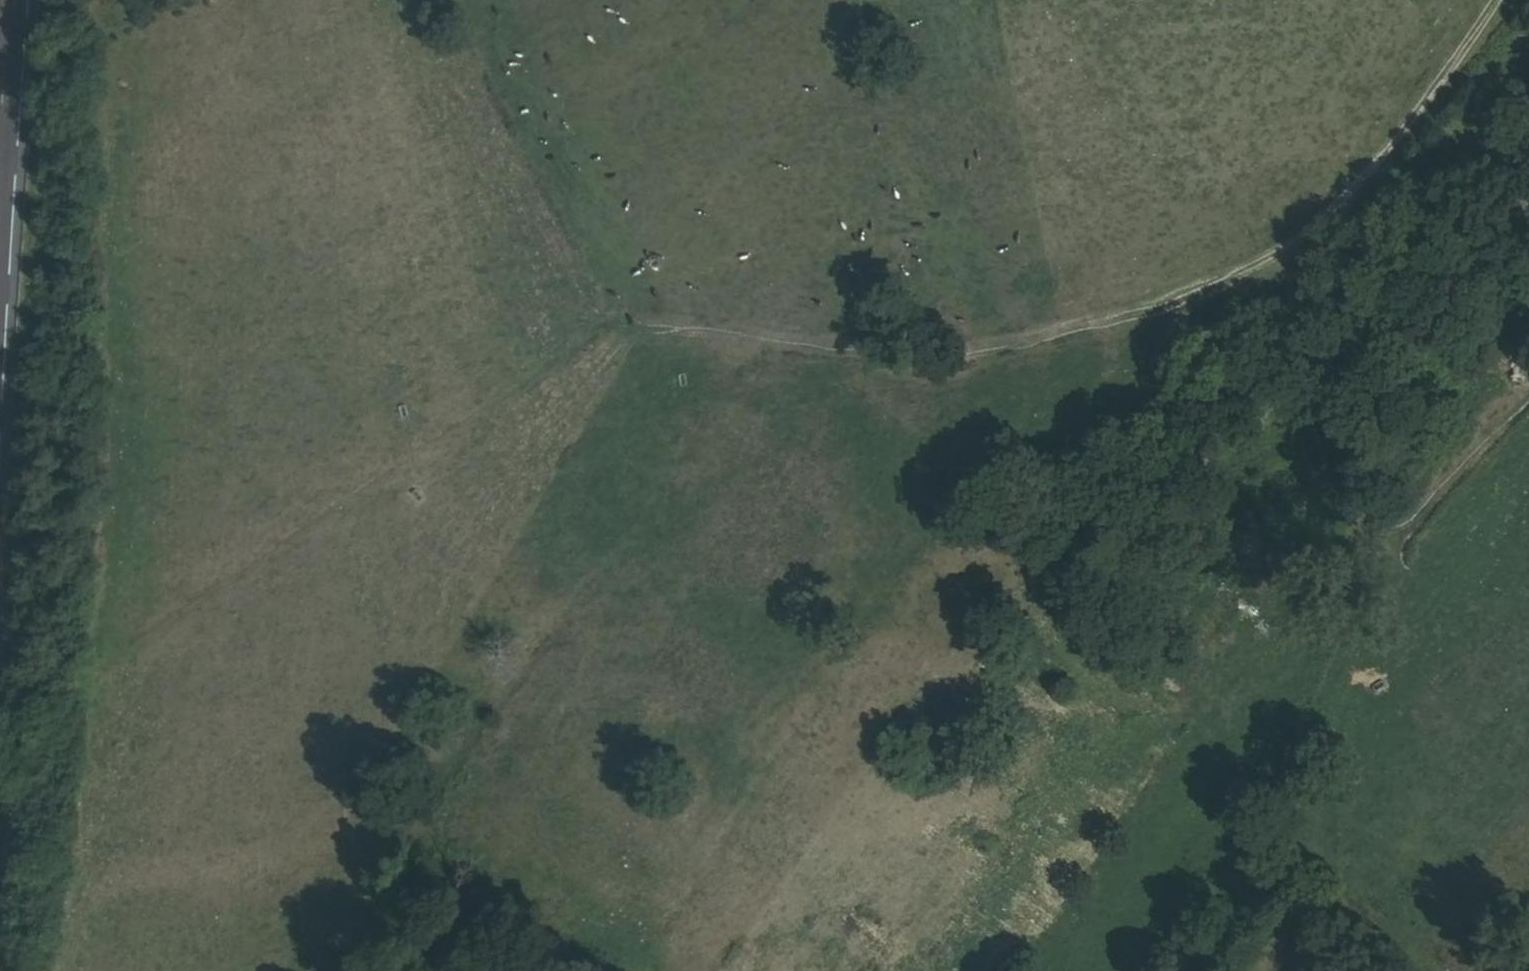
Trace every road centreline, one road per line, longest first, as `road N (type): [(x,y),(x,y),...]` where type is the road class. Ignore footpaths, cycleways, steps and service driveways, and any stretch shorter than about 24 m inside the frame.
road 1 (trunk): [(0,183),(12,0)]

